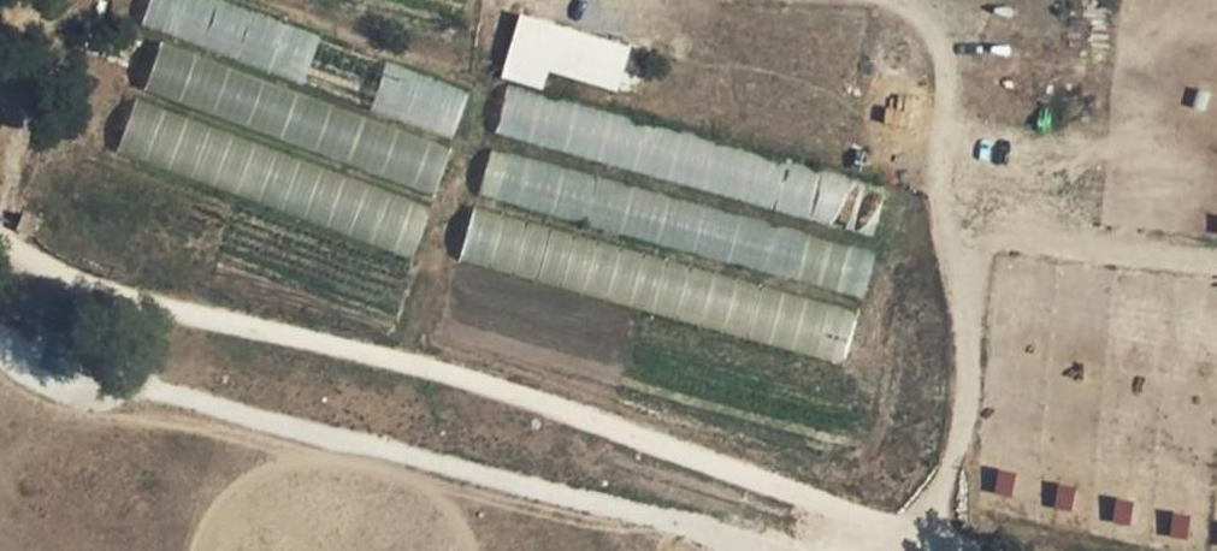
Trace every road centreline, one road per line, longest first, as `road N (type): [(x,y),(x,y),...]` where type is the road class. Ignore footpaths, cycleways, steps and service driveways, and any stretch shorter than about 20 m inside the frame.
road 1 (track): [(982,550),(436,368),(56,278),(0,231)]

